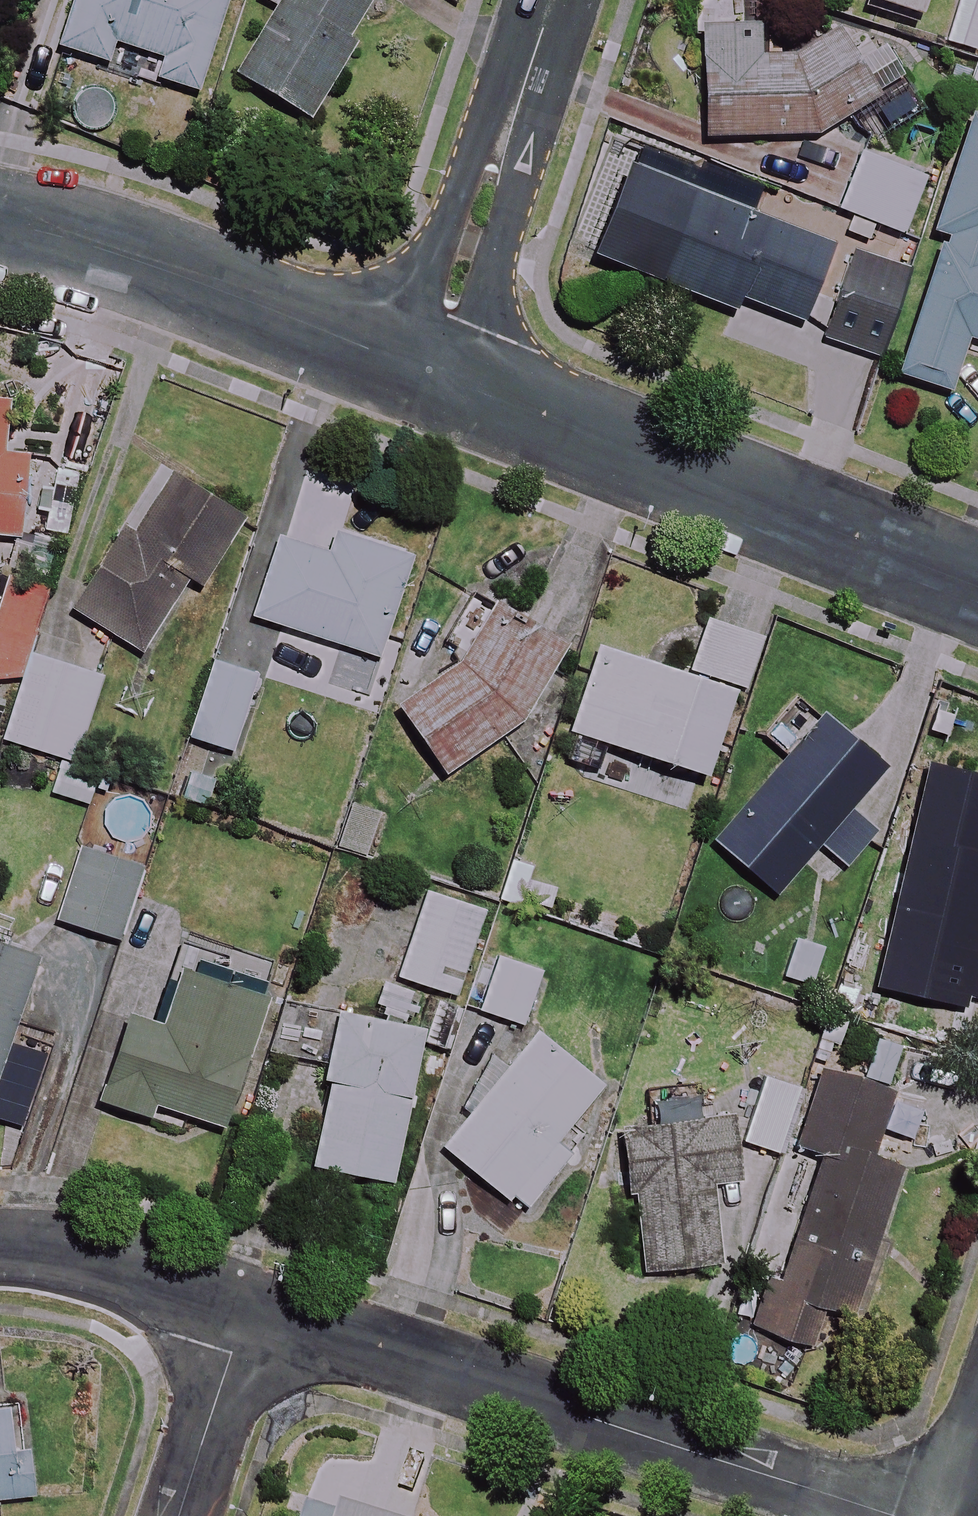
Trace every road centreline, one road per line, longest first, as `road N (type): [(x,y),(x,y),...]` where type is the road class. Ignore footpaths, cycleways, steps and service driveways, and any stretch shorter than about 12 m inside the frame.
road 1 (residential): [(889,1515),(248,1308)]
road 2 (residential): [(977,590),(424,376)]
road 3 (residential): [(424,376),(72,237),(0,221)]
road 4 (residential): [(424,376),(554,0)]
road 5 (residential): [(248,1308),(93,1256),(0,1252)]
road 6 (residential): [(180,1515),(248,1308)]

